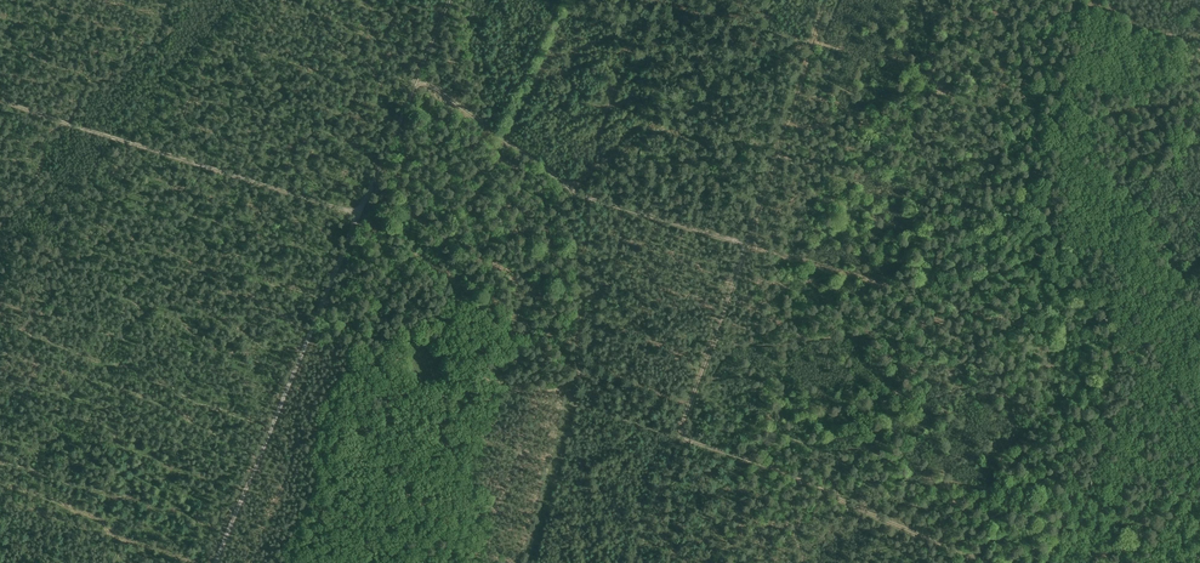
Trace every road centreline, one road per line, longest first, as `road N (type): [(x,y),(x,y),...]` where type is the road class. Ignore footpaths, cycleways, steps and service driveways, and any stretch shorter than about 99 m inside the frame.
road 1 (track): [(986,562),(777,470),(684,439),(680,431),(743,244),(577,193),(417,77)]
road 2 (track): [(215,562),(449,0)]
road 3 (track): [(0,100),(360,214)]

